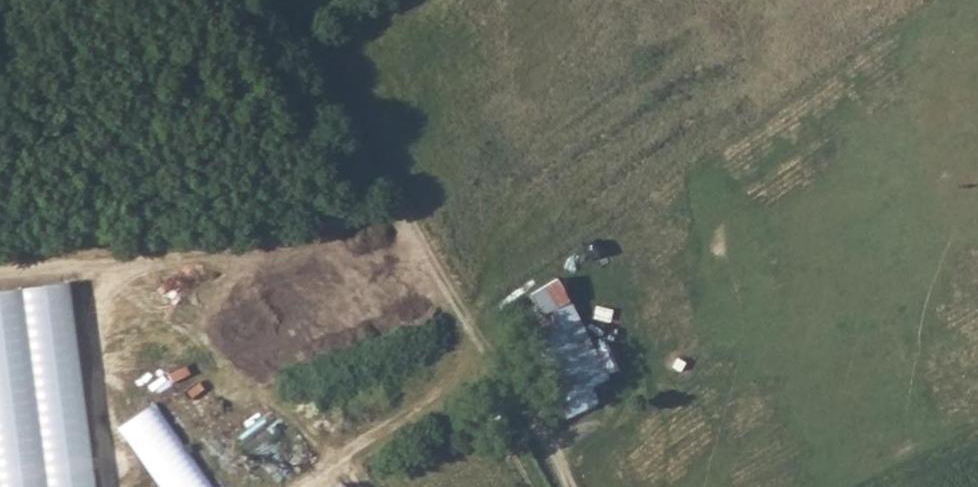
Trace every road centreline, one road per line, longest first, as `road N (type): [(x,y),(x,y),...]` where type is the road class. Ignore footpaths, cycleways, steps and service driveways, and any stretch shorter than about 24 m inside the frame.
road 1 (track): [(276,1),(570,486)]

